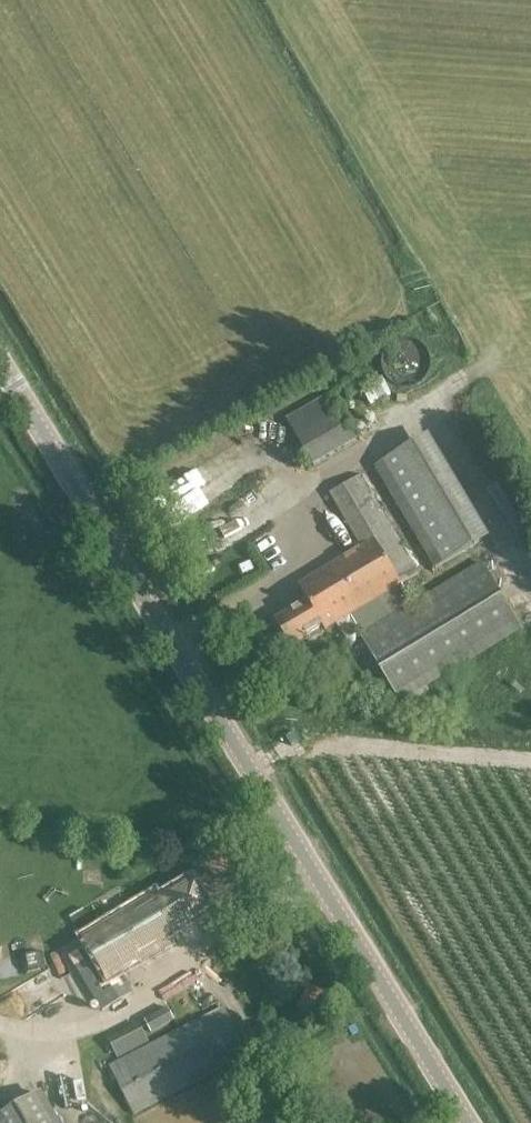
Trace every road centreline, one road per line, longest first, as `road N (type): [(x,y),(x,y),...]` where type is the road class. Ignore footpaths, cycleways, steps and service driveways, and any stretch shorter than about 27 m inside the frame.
road 1 (unclassified): [(477,1122),(0,350)]

